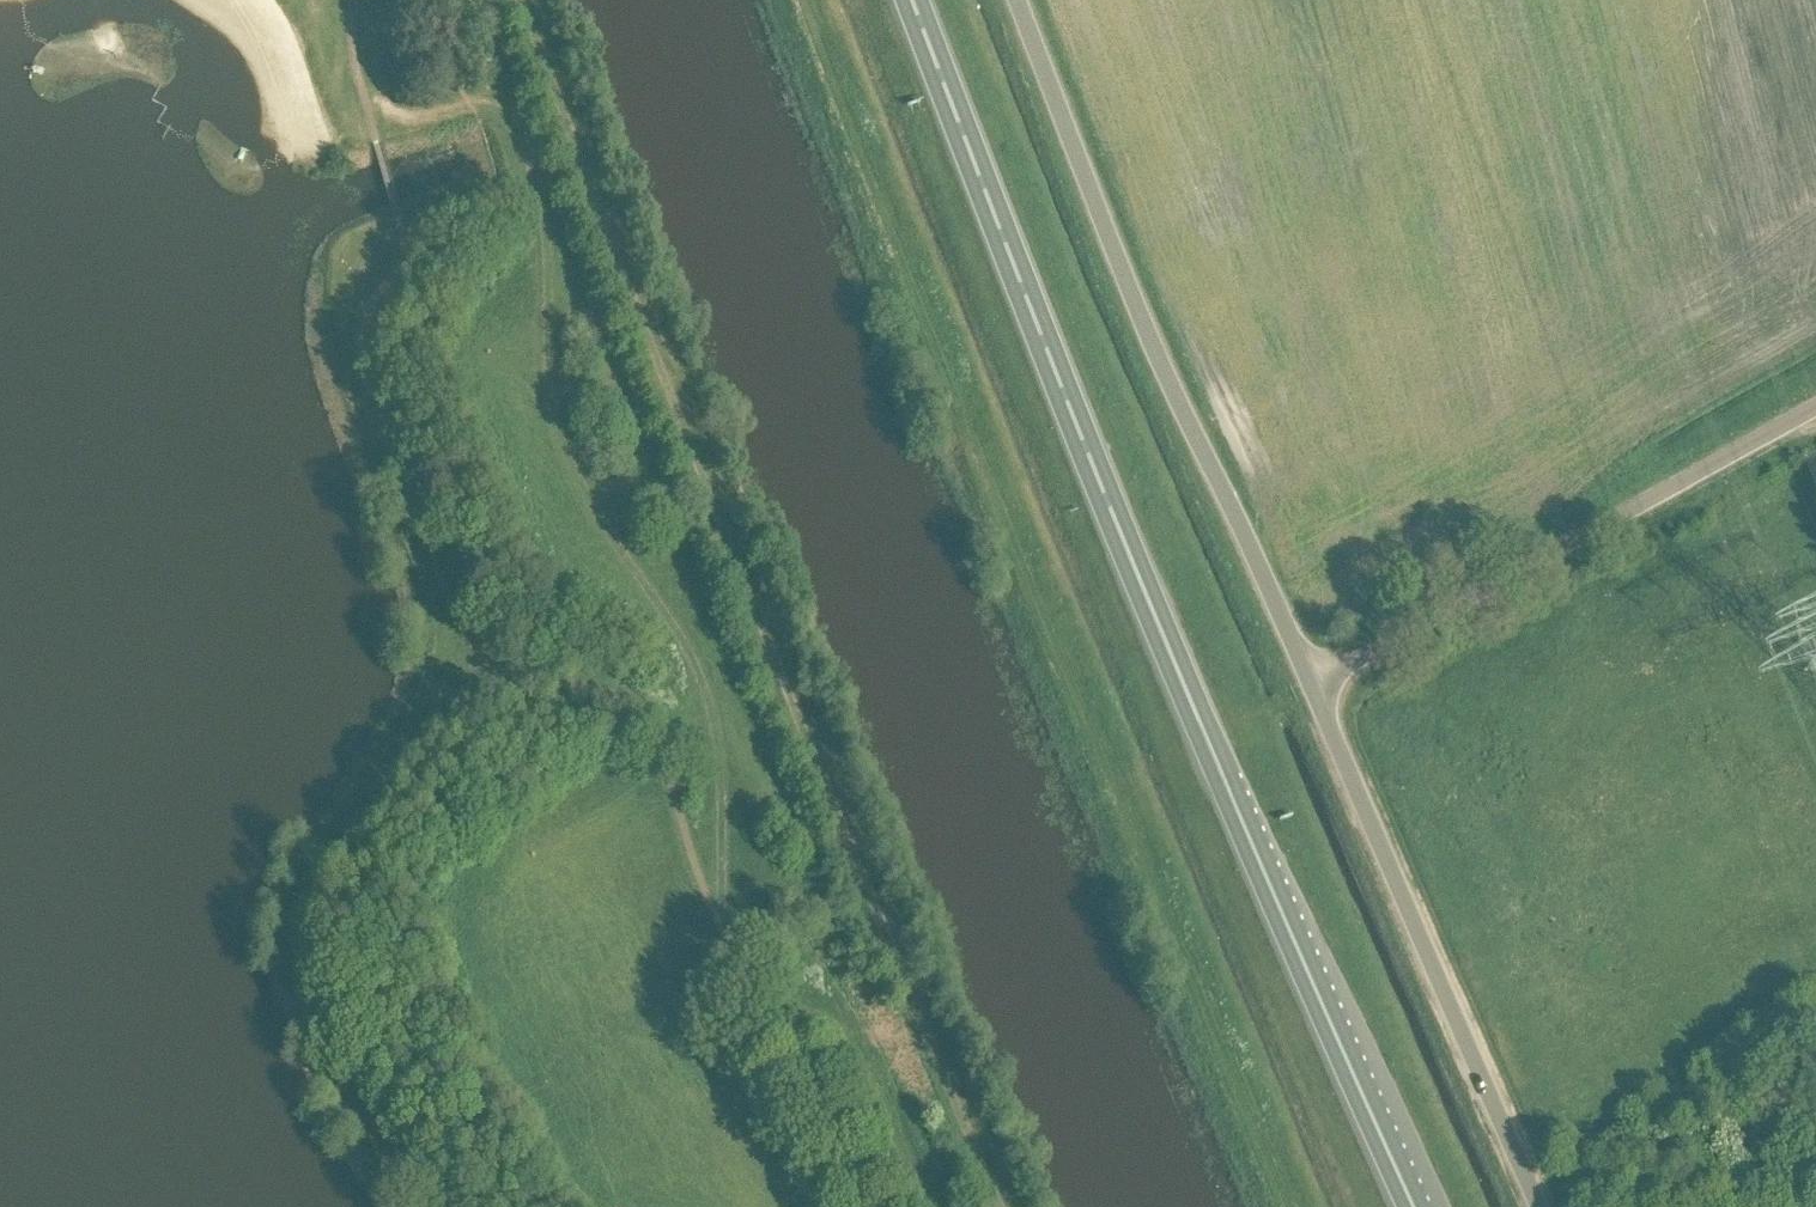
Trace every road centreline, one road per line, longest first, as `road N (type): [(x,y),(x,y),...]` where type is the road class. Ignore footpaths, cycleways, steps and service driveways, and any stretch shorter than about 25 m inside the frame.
road 1 (trunk): [(1419,1206),(1212,751),(914,0)]
road 2 (unclassified): [(1320,696),(1178,402),(1023,0)]
road 3 (unclassified): [(1320,696),(1815,418)]
road 4 (unclassified): [(1558,1206),(1320,696)]

